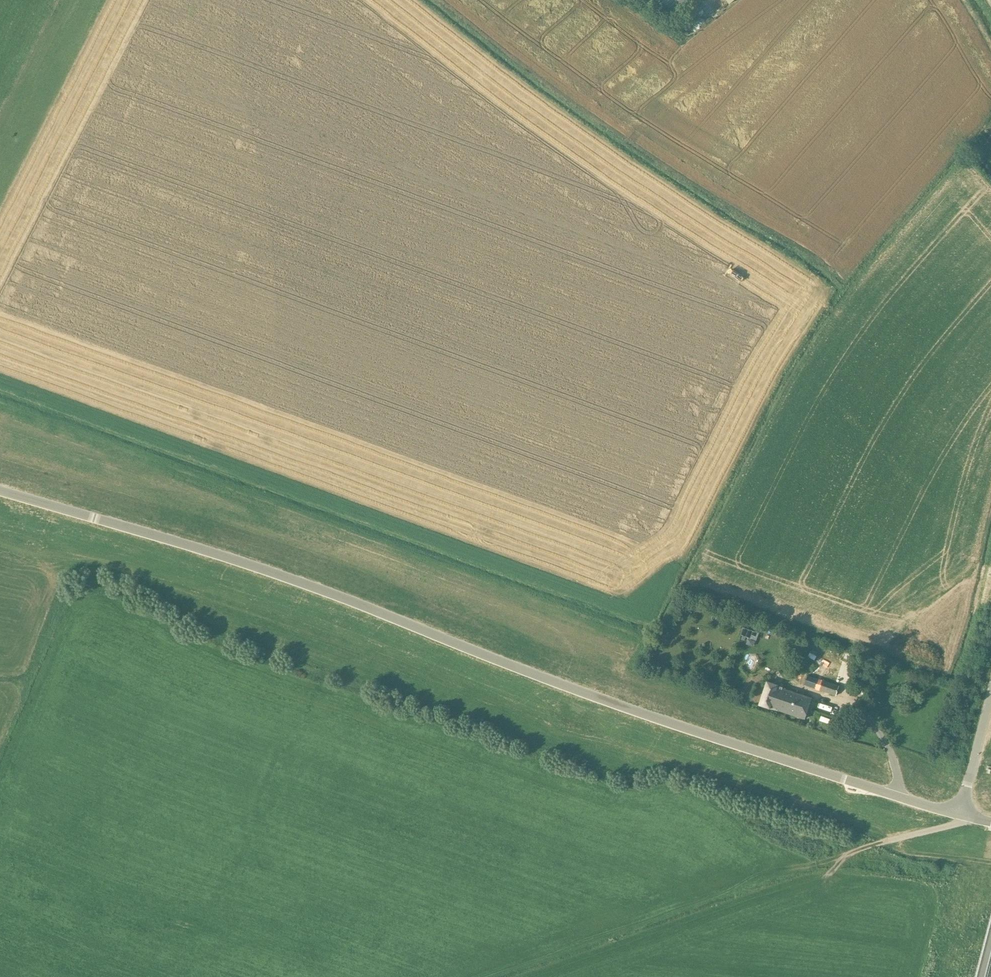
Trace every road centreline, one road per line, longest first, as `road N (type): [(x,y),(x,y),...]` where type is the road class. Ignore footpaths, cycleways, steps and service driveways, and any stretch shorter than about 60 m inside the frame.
road 1 (unclassified): [(959,816),(710,739),(229,561),(0,493)]
road 2 (unclassified): [(959,816),(990,689)]
road 3 (track): [(959,816),(956,824),(839,856)]

